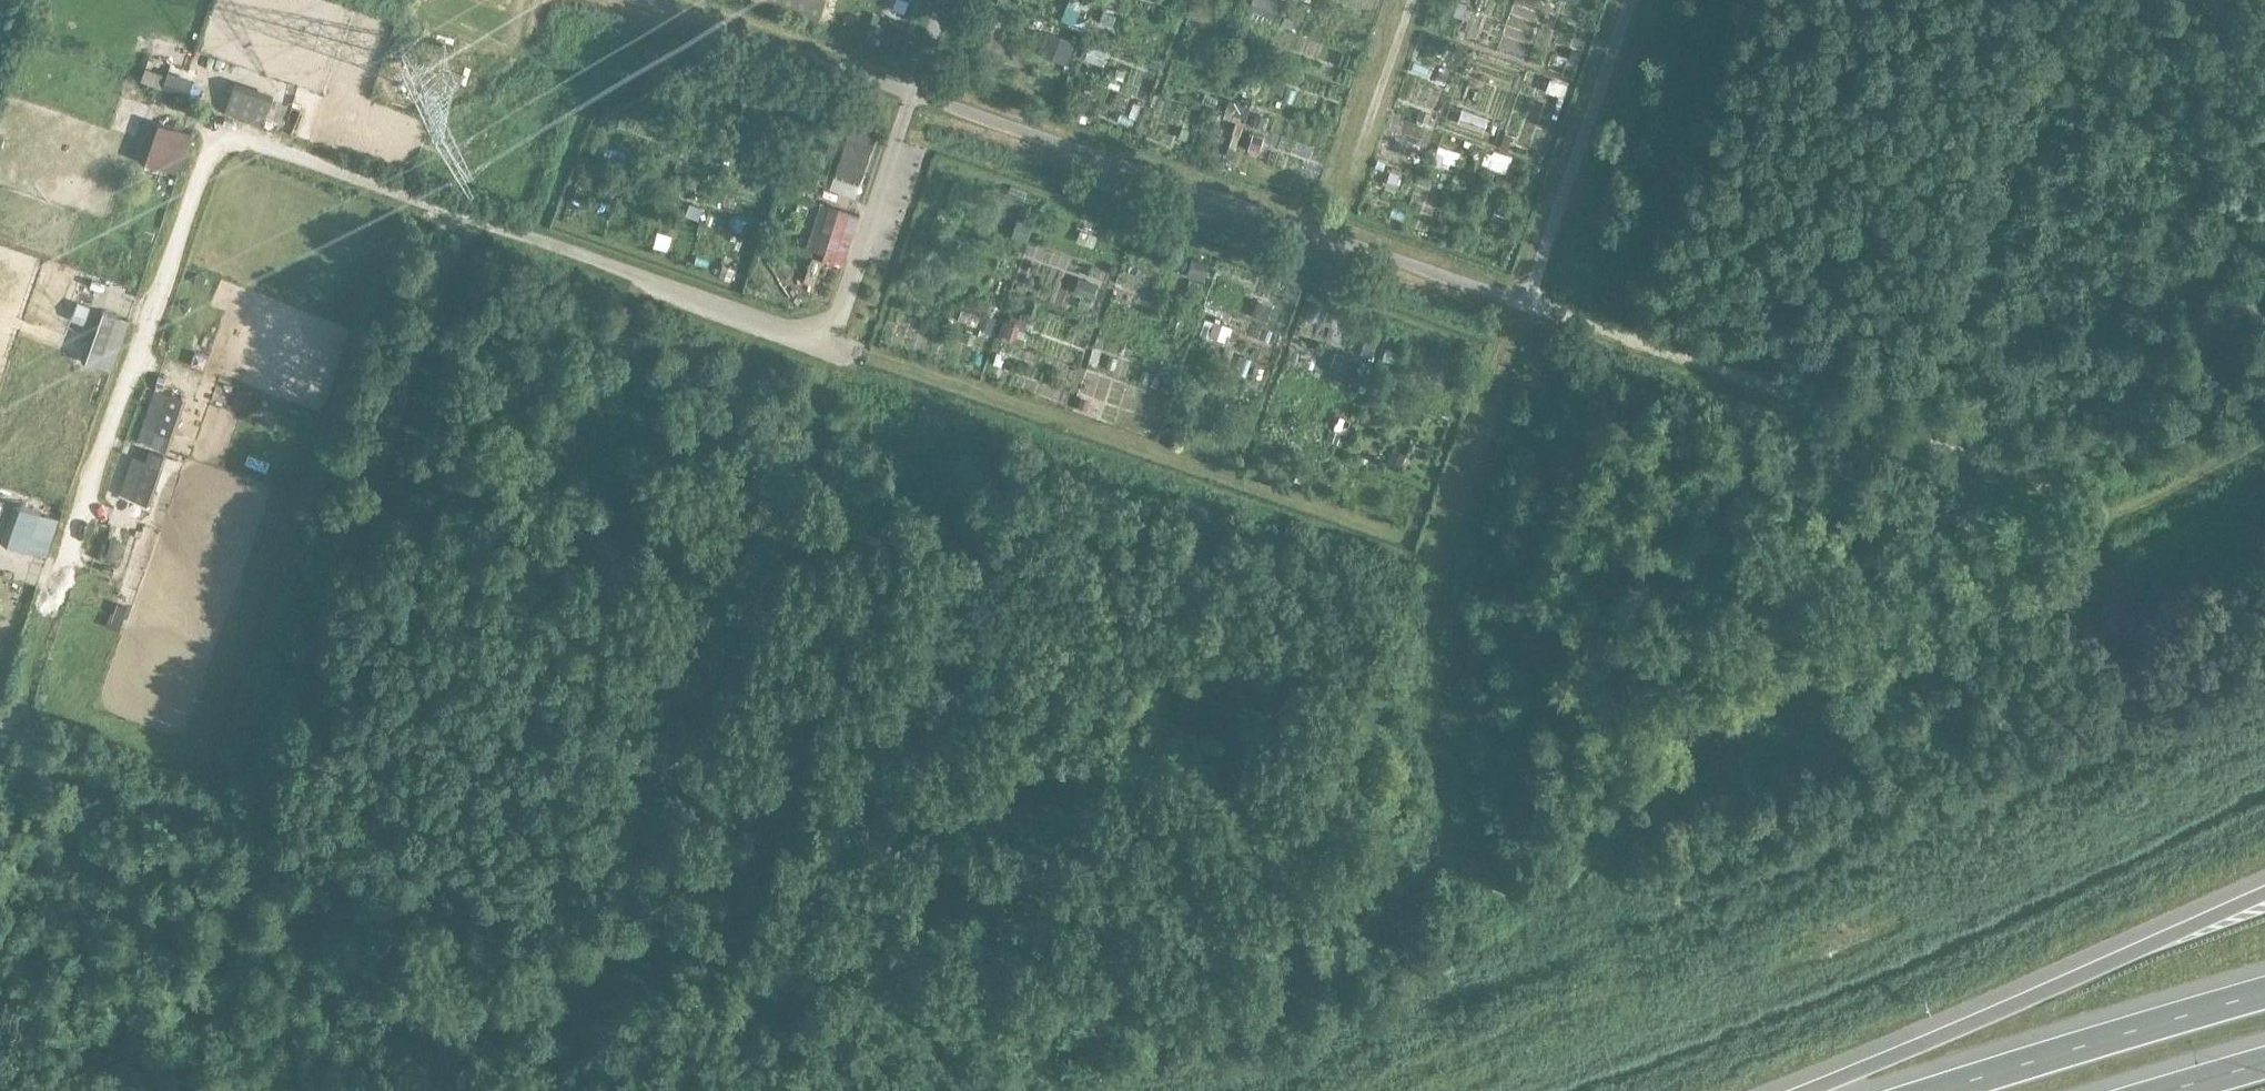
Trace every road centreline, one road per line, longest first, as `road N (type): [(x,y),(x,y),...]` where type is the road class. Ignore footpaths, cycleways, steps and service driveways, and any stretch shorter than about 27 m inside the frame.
road 1 (unclassified): [(781,328),(467,214),(227,140),(202,169),(48,616)]
road 2 (unclassified): [(781,328),(1383,528)]
road 3 (motorway): [(2264,890),(1809,1090)]
road 4 (unclassified): [(945,0),(839,310),(804,328),(781,328)]
road 5 (motorway): [(2264,991),(1936,1090)]
road 6 (track): [(1411,0),(1348,177)]

